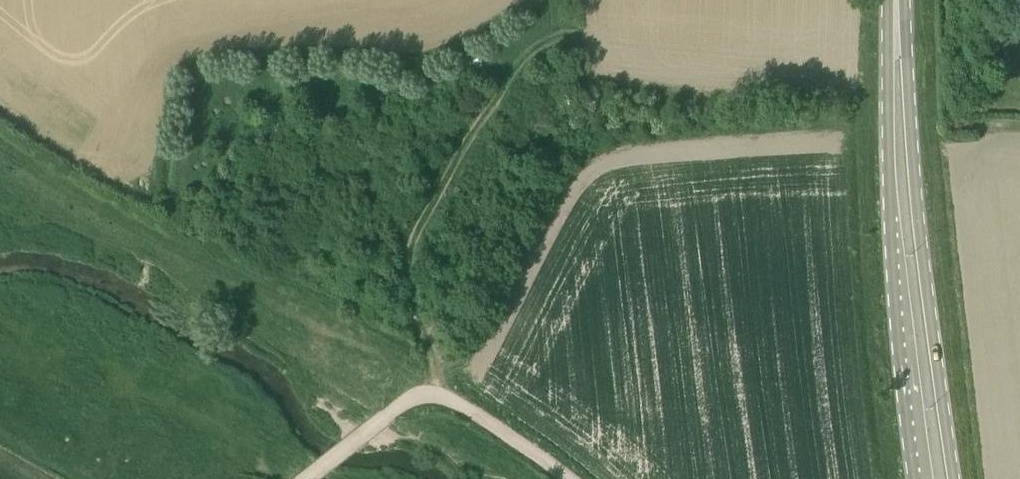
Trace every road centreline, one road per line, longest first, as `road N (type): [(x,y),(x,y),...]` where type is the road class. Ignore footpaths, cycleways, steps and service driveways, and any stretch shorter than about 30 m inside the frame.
road 1 (primary): [(954,478),(927,295),(900,0)]
road 2 (primary): [(894,0),(890,168),(922,478)]
road 3 (track): [(564,478),(447,399),(423,395),(310,478)]

